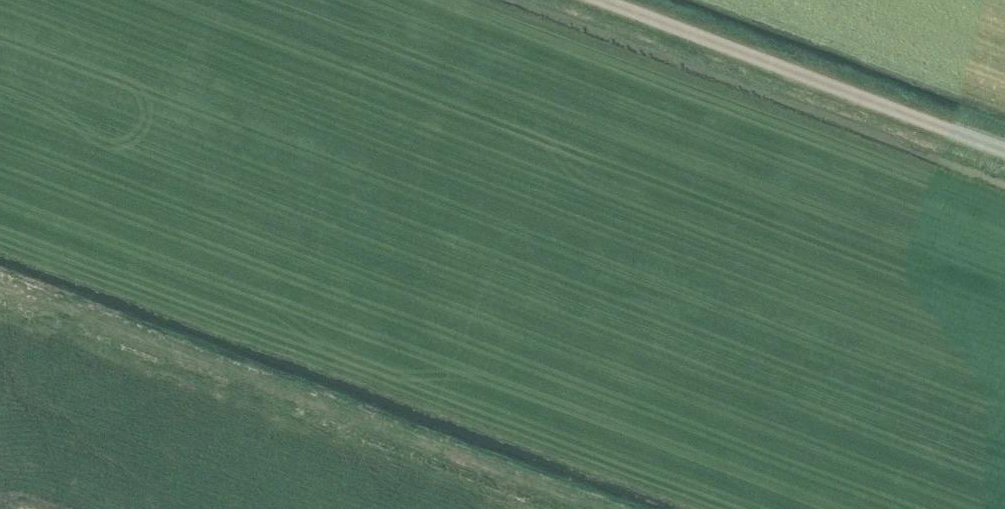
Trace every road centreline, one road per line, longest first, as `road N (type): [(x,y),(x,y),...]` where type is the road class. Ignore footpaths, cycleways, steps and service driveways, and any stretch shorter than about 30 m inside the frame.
road 1 (unclassified): [(608,0),(1004,148)]

